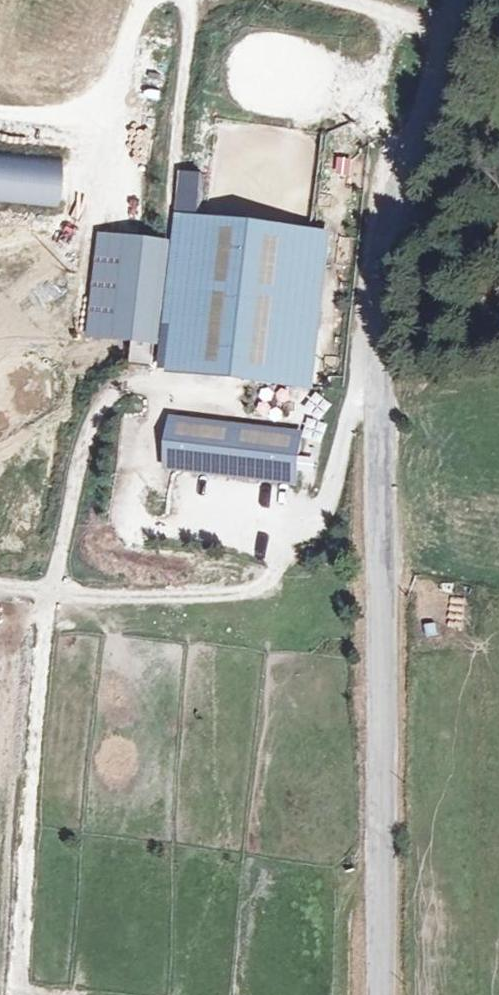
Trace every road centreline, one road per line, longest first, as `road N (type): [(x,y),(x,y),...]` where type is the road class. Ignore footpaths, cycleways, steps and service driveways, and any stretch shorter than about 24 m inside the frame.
road 1 (tertiary): [(459,0),(381,252),(375,302),(384,994)]
road 2 (track): [(53,591),(37,703),(20,994)]

